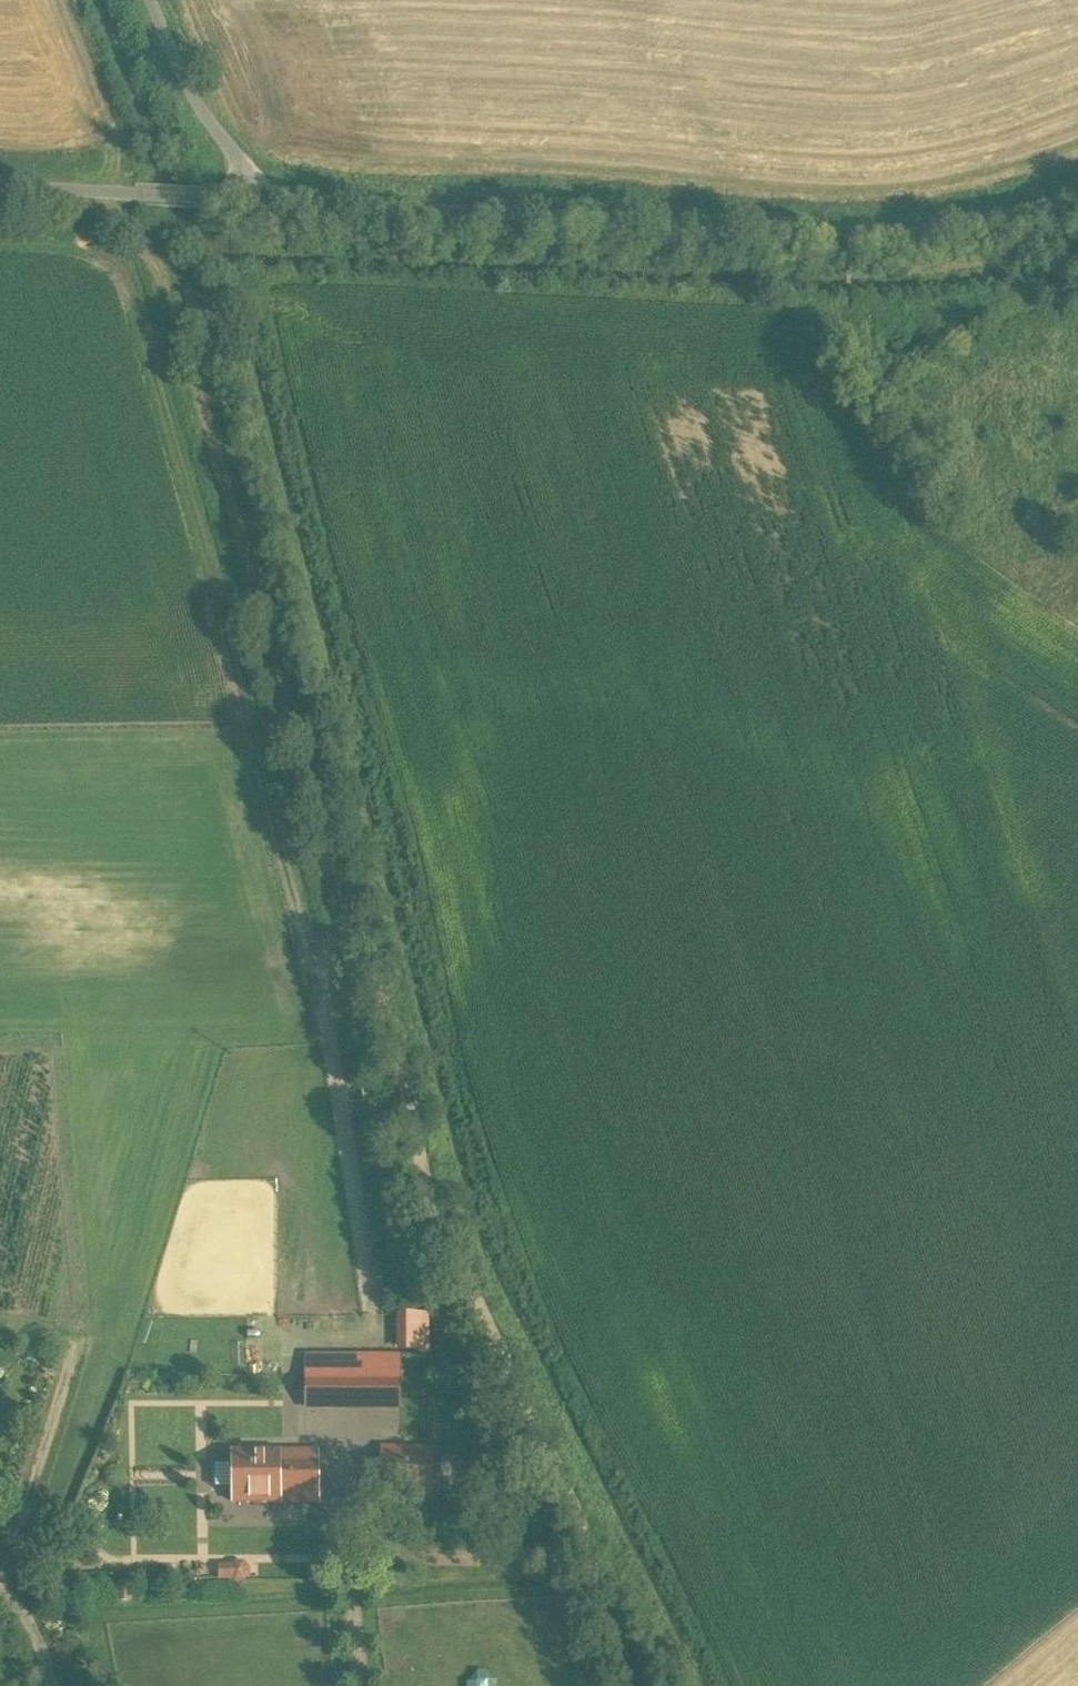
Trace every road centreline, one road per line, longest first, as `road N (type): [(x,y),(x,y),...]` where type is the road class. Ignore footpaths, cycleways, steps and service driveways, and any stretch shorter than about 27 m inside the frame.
road 1 (track): [(644,1685),(418,1187),(381,980),(318,788),(189,294),(100,190)]
road 2 (unclassified): [(1077,185),(961,215),(876,217),(260,199)]
road 3 (unclassified): [(260,199),(0,184)]
road 4 (unclassified): [(260,199),(149,0)]

